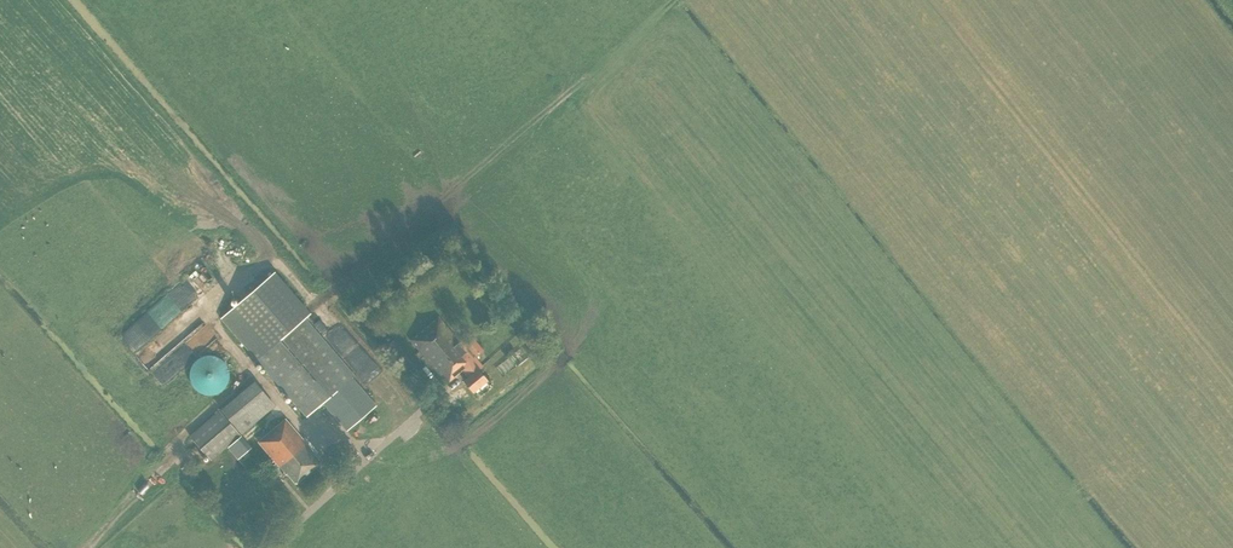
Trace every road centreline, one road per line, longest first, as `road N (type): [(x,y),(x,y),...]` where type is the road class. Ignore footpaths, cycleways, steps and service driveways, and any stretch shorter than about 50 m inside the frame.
road 1 (unclassified): [(270,547),(432,400)]

